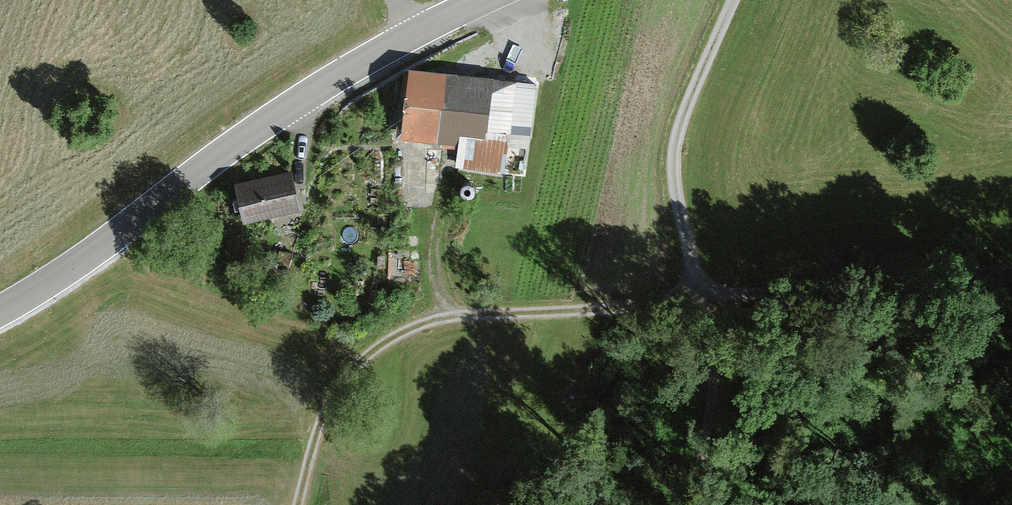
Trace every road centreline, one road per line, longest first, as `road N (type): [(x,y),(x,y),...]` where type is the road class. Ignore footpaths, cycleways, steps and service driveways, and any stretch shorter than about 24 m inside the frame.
road 1 (track): [(735,0),(684,145),(684,206),(699,291),(418,325),(354,366),(331,399),(304,504)]
road 2 (tertiary): [(489,0),(296,103),(0,314)]
road 3 (track): [(1011,268),(699,291),(713,352),(718,434),(698,504)]

